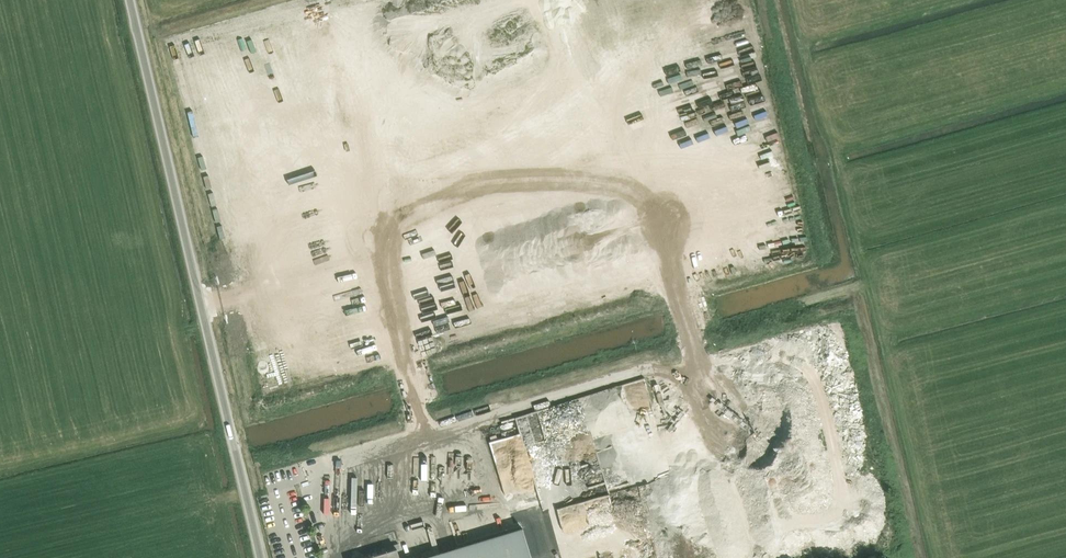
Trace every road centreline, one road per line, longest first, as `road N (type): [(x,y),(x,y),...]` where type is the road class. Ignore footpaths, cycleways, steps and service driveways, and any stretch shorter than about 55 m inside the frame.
road 1 (unclassified): [(255,557),(121,0)]

